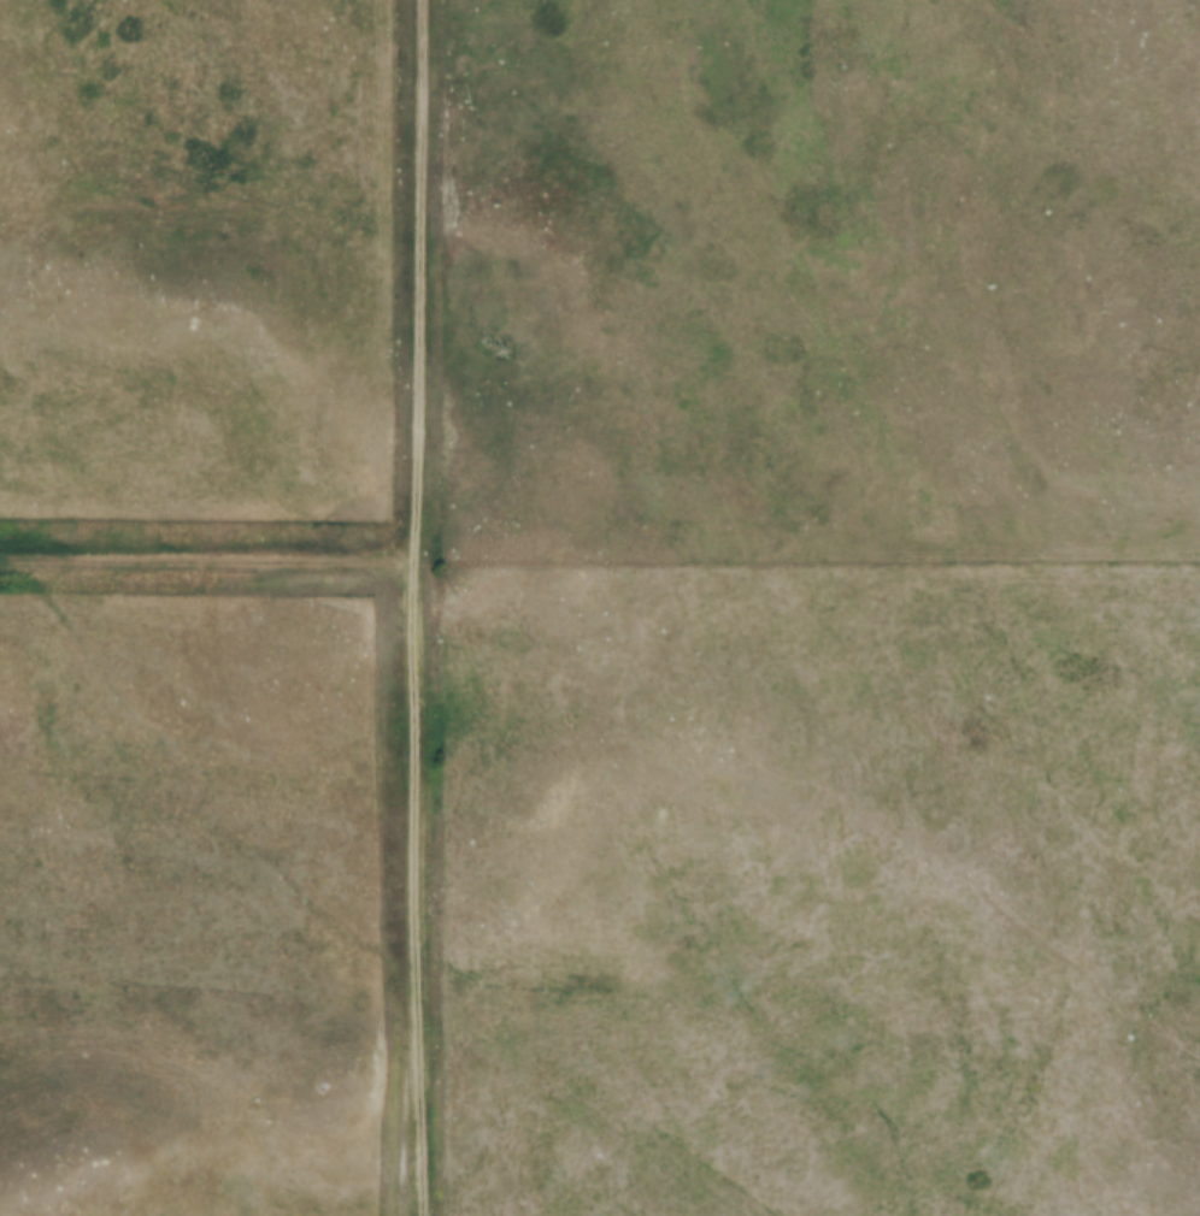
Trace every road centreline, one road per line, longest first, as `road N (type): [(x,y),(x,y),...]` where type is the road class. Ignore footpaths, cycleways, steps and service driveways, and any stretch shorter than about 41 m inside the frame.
road 1 (track): [(425,0),(418,868),(424,1215)]
road 2 (track): [(422,569),(0,568)]

